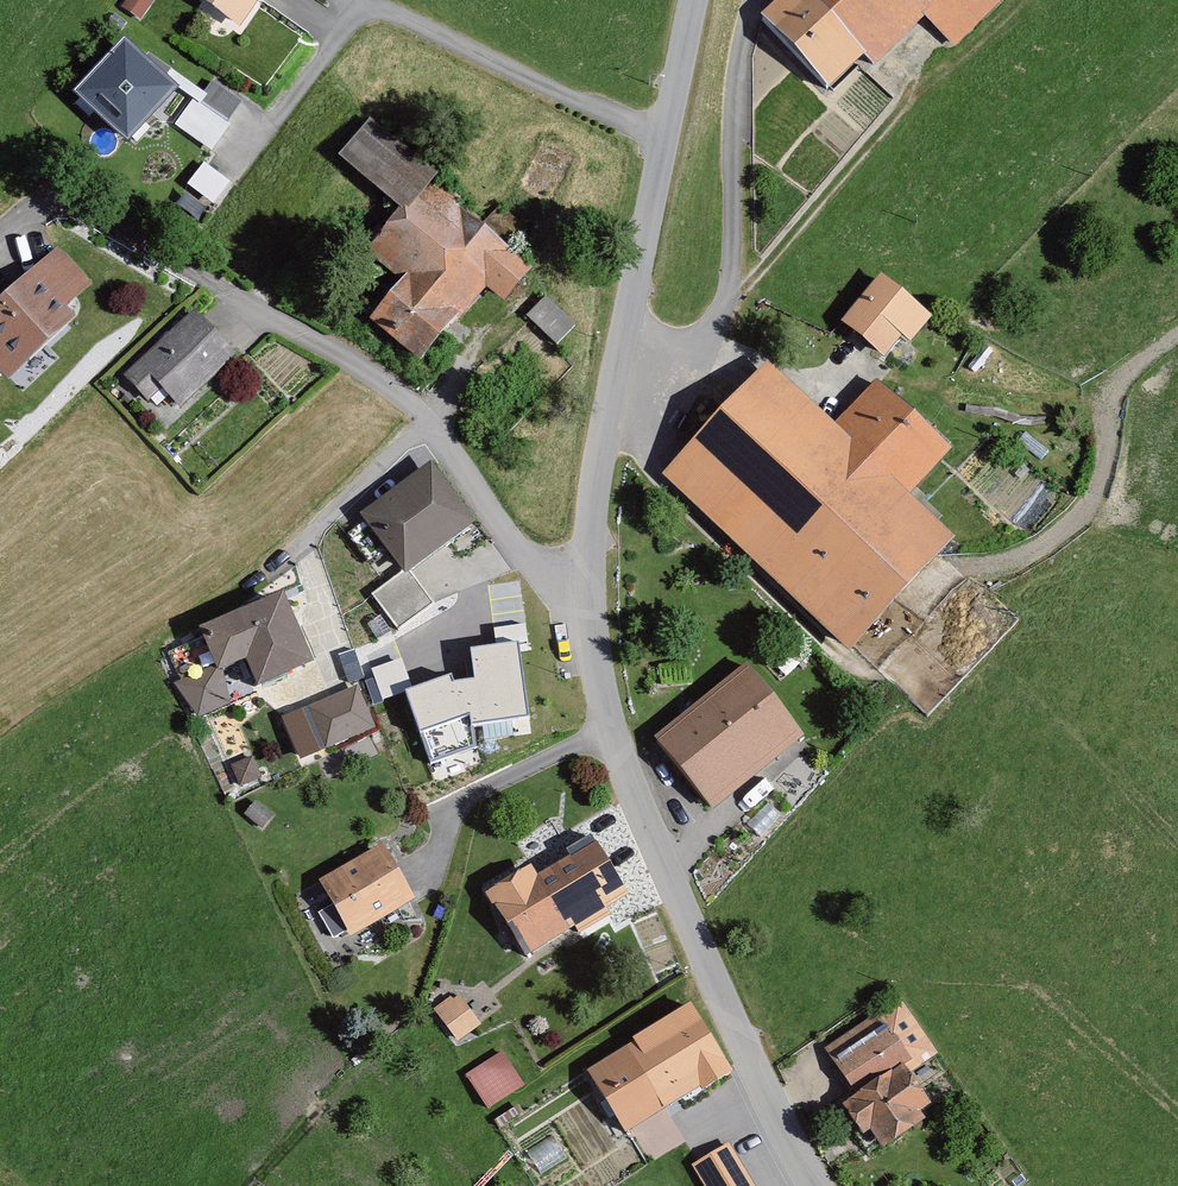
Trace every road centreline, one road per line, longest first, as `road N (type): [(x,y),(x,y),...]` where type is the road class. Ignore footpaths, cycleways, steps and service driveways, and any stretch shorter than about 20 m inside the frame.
road 1 (residential): [(585,600),(525,553),(426,412),(324,345),(109,226),(50,206),(0,243)]
road 2 (tertiary): [(799,1185),(610,734),(585,600)]
road 3 (residential): [(666,137),(368,5),(242,161)]
road 4 (tertiary): [(585,600),(599,481),(666,137)]
road 5 (tertiary): [(666,137),(694,0)]

